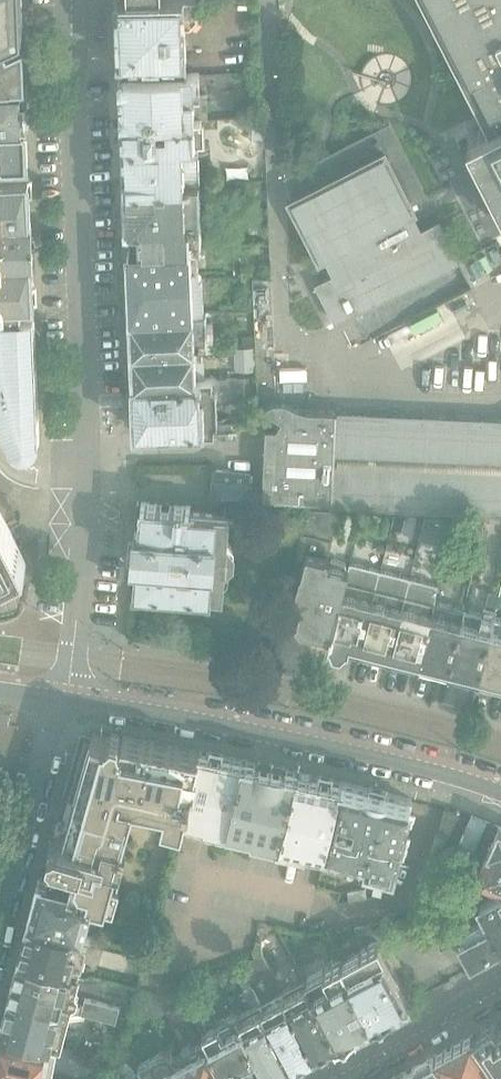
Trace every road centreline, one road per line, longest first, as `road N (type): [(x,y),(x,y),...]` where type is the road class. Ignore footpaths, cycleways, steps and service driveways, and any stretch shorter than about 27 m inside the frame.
road 1 (residential): [(62,697),(86,530),(76,0)]
road 2 (tertiary): [(500,792),(290,733),(62,697)]
road 3 (residential): [(62,697),(0,929)]
road 4 (tertiary): [(316,1078),(500,982)]

